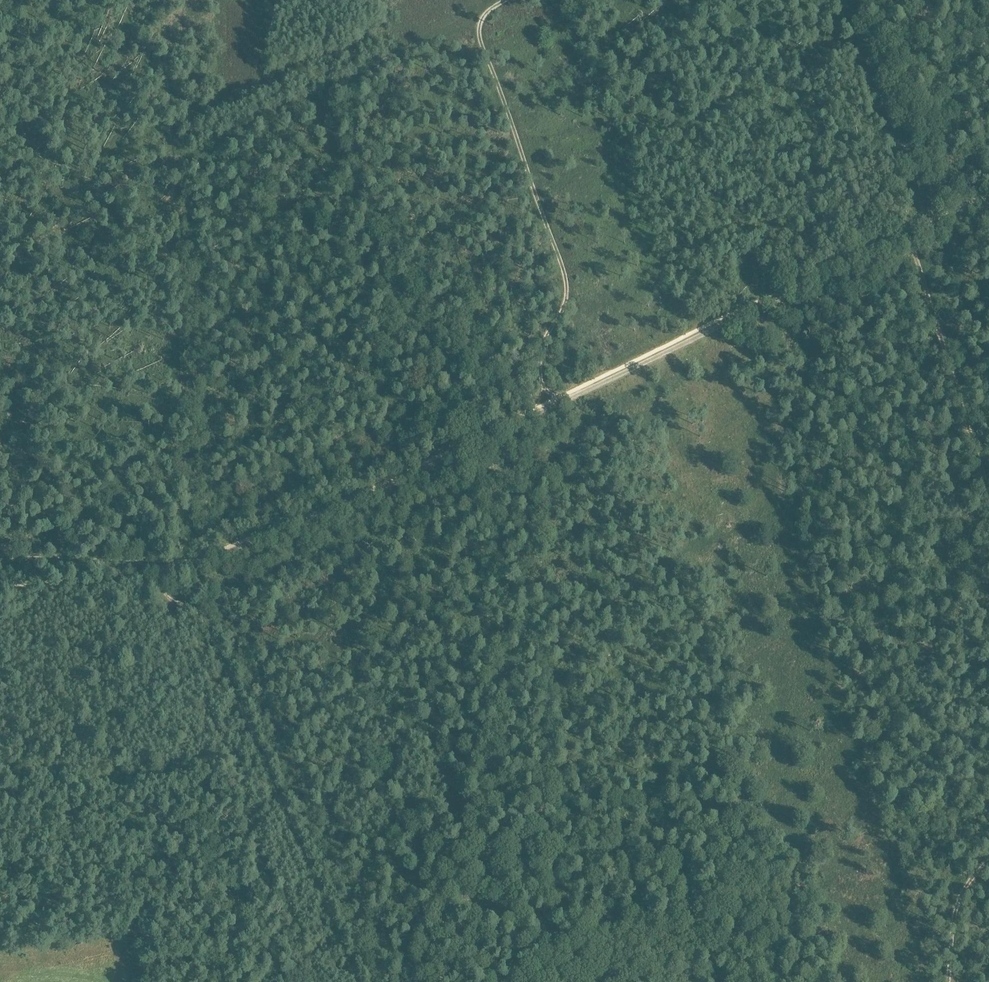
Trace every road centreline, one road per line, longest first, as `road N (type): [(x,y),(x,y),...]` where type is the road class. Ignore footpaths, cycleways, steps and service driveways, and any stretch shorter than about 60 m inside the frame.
road 1 (track): [(0,558),(197,561),(441,462),(988,195)]
road 2 (track): [(161,570),(164,591),(198,610),(356,981)]
road 3 (track): [(553,407),(539,353),(565,300),(563,269),(479,34),(481,17),(504,0)]
road 4 (track): [(911,230),(988,500)]
road 5 (track): [(988,854),(963,874),(948,981)]

